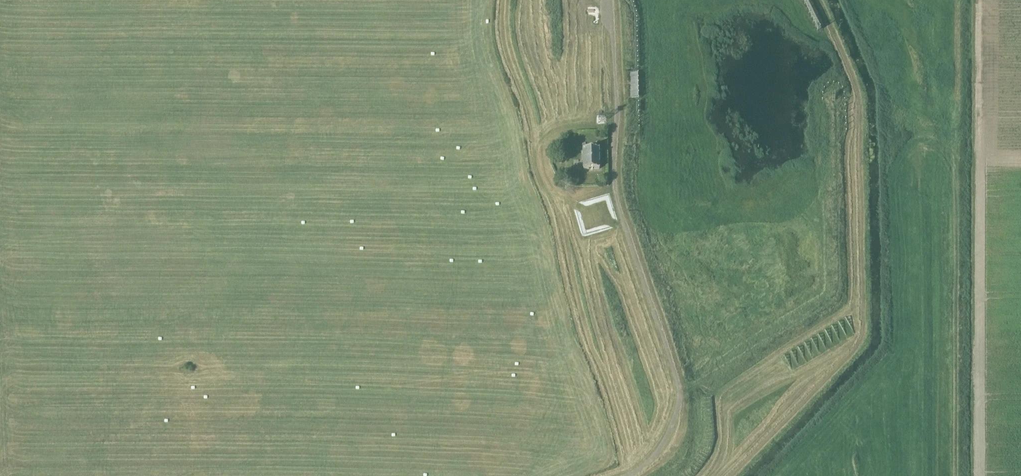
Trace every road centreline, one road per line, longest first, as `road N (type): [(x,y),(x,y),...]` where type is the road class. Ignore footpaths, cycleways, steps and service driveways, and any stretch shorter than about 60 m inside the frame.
road 1 (track): [(622,475),(626,458),(610,402),(499,46),(501,0)]
road 2 (track): [(957,163),(954,475)]

